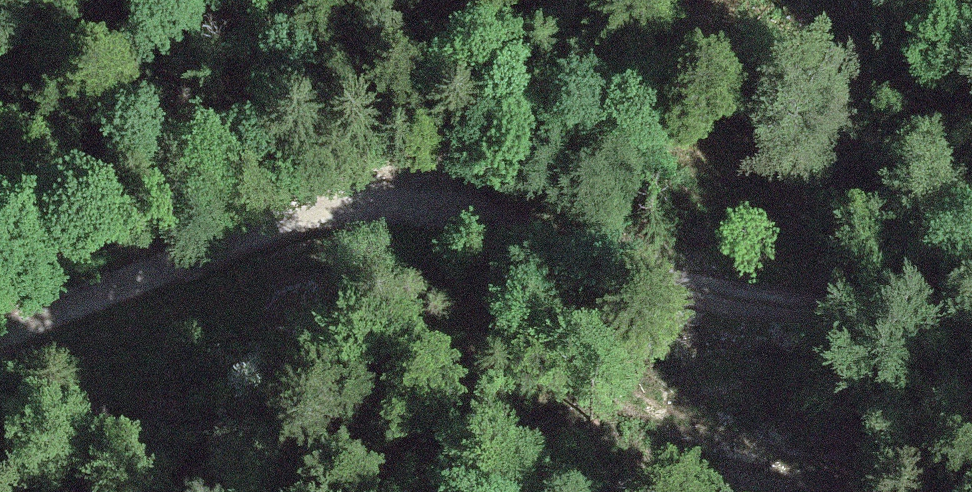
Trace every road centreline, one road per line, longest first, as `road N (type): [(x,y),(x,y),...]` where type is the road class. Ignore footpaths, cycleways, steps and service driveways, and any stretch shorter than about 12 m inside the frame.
road 1 (track): [(0,372),(59,377),(319,282),(416,285),(506,324),(629,417),(749,462),(853,471),(971,430)]
road 2 (track): [(971,303),(857,307),(711,292),(526,228),(443,208),(379,205),(312,213),(237,239),(0,340)]

